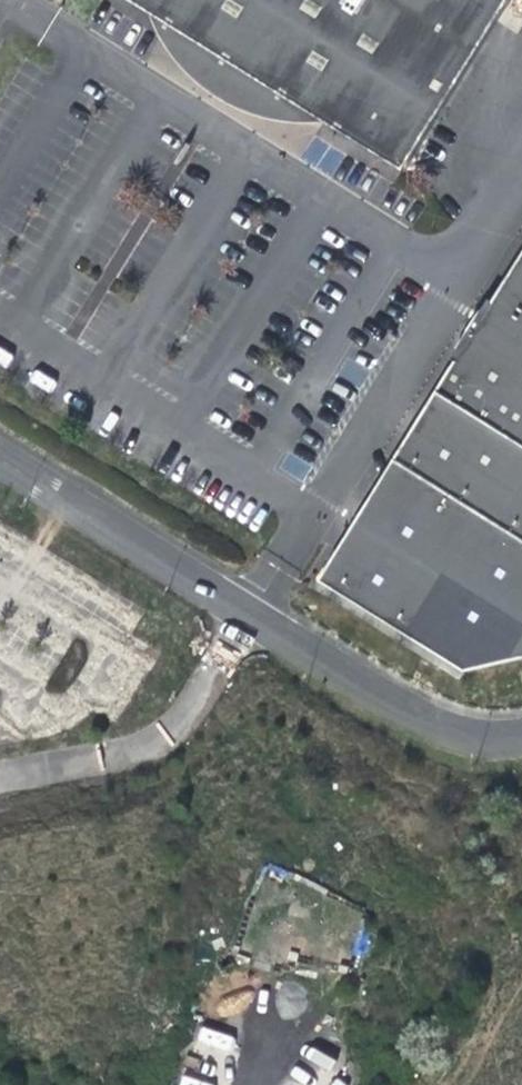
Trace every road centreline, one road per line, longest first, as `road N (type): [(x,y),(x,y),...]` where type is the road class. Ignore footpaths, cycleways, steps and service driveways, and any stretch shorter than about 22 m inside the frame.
road 1 (unclassified): [(0,457),(430,720),(465,735),(521,740)]

